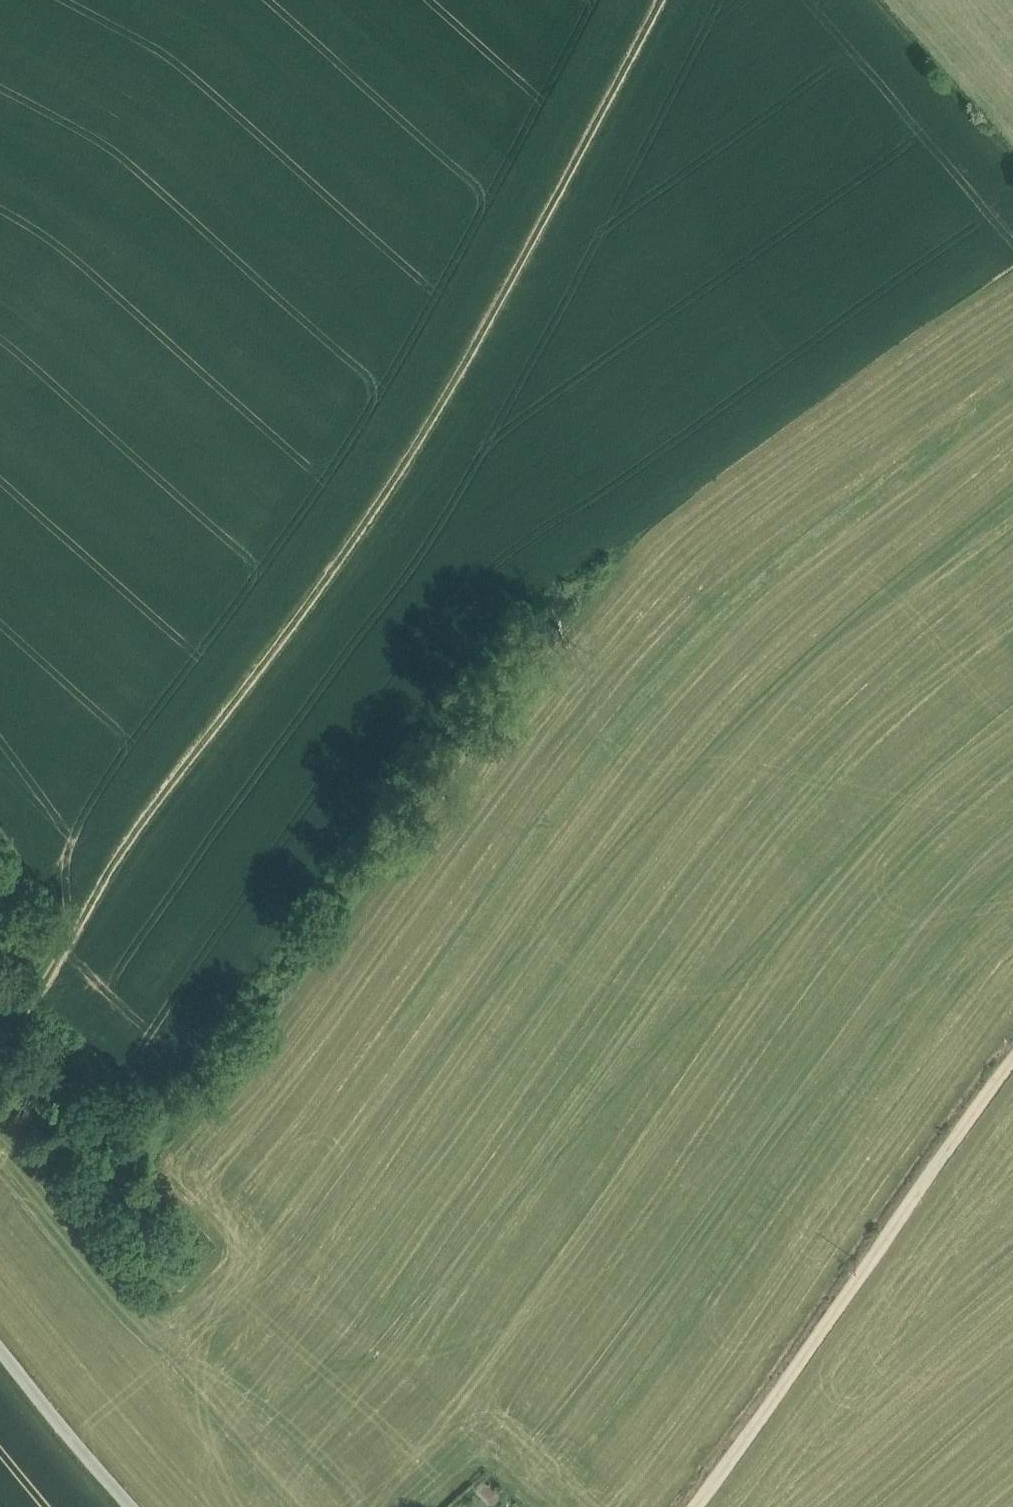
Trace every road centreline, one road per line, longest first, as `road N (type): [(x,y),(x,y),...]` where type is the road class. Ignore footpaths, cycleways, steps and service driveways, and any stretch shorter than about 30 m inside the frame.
road 1 (track): [(1012,1054),(687,1506)]
road 2 (unclassified): [(150,1506),(0,1332)]

